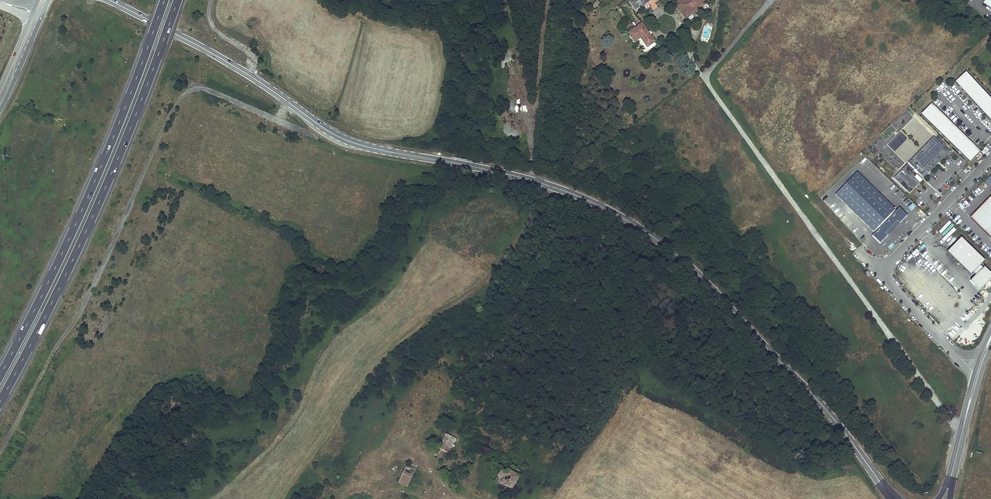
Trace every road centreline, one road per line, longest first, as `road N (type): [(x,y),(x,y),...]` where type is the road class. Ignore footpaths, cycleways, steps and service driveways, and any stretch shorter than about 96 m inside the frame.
road 1 (tertiary): [(110,0),(249,74),(347,139),(541,183),(655,236),(800,379),(884,488)]
road 2 (track): [(0,450),(76,323),(180,101),(202,89),(279,122),(292,103)]
road 3 (trunk): [(0,401),(93,214),(176,0)]
road 4 (track): [(288,498),(347,400),(405,337),(486,280),(555,187)]
road 5 (trunk): [(163,0),(91,188),(0,375)]
road 6 (secondary): [(944,498),(990,338)]
road 7 (residential): [(990,158),(889,269)]
road 8 (residential): [(889,269),(893,286),(974,370)]

